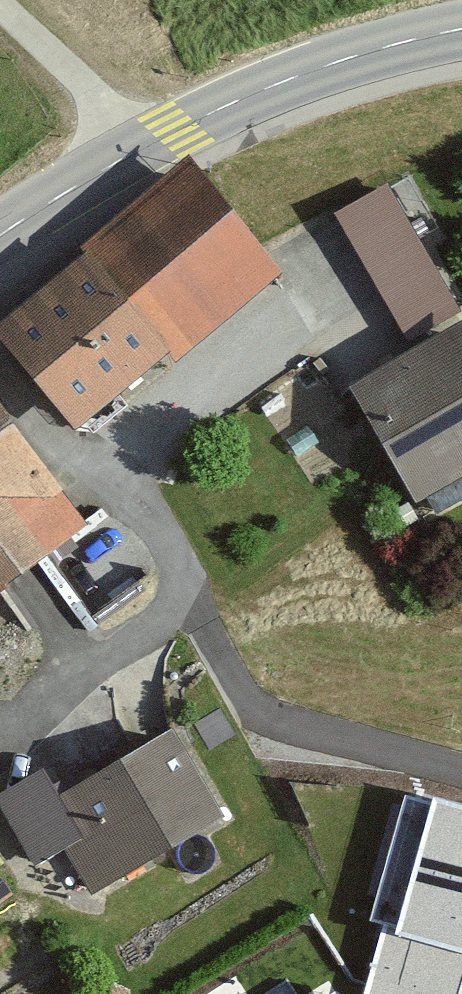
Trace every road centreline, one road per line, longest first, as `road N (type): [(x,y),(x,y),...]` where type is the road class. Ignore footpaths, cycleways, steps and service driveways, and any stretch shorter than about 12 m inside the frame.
road 1 (tertiary): [(0,235),(230,104),(343,60),(461,29)]

